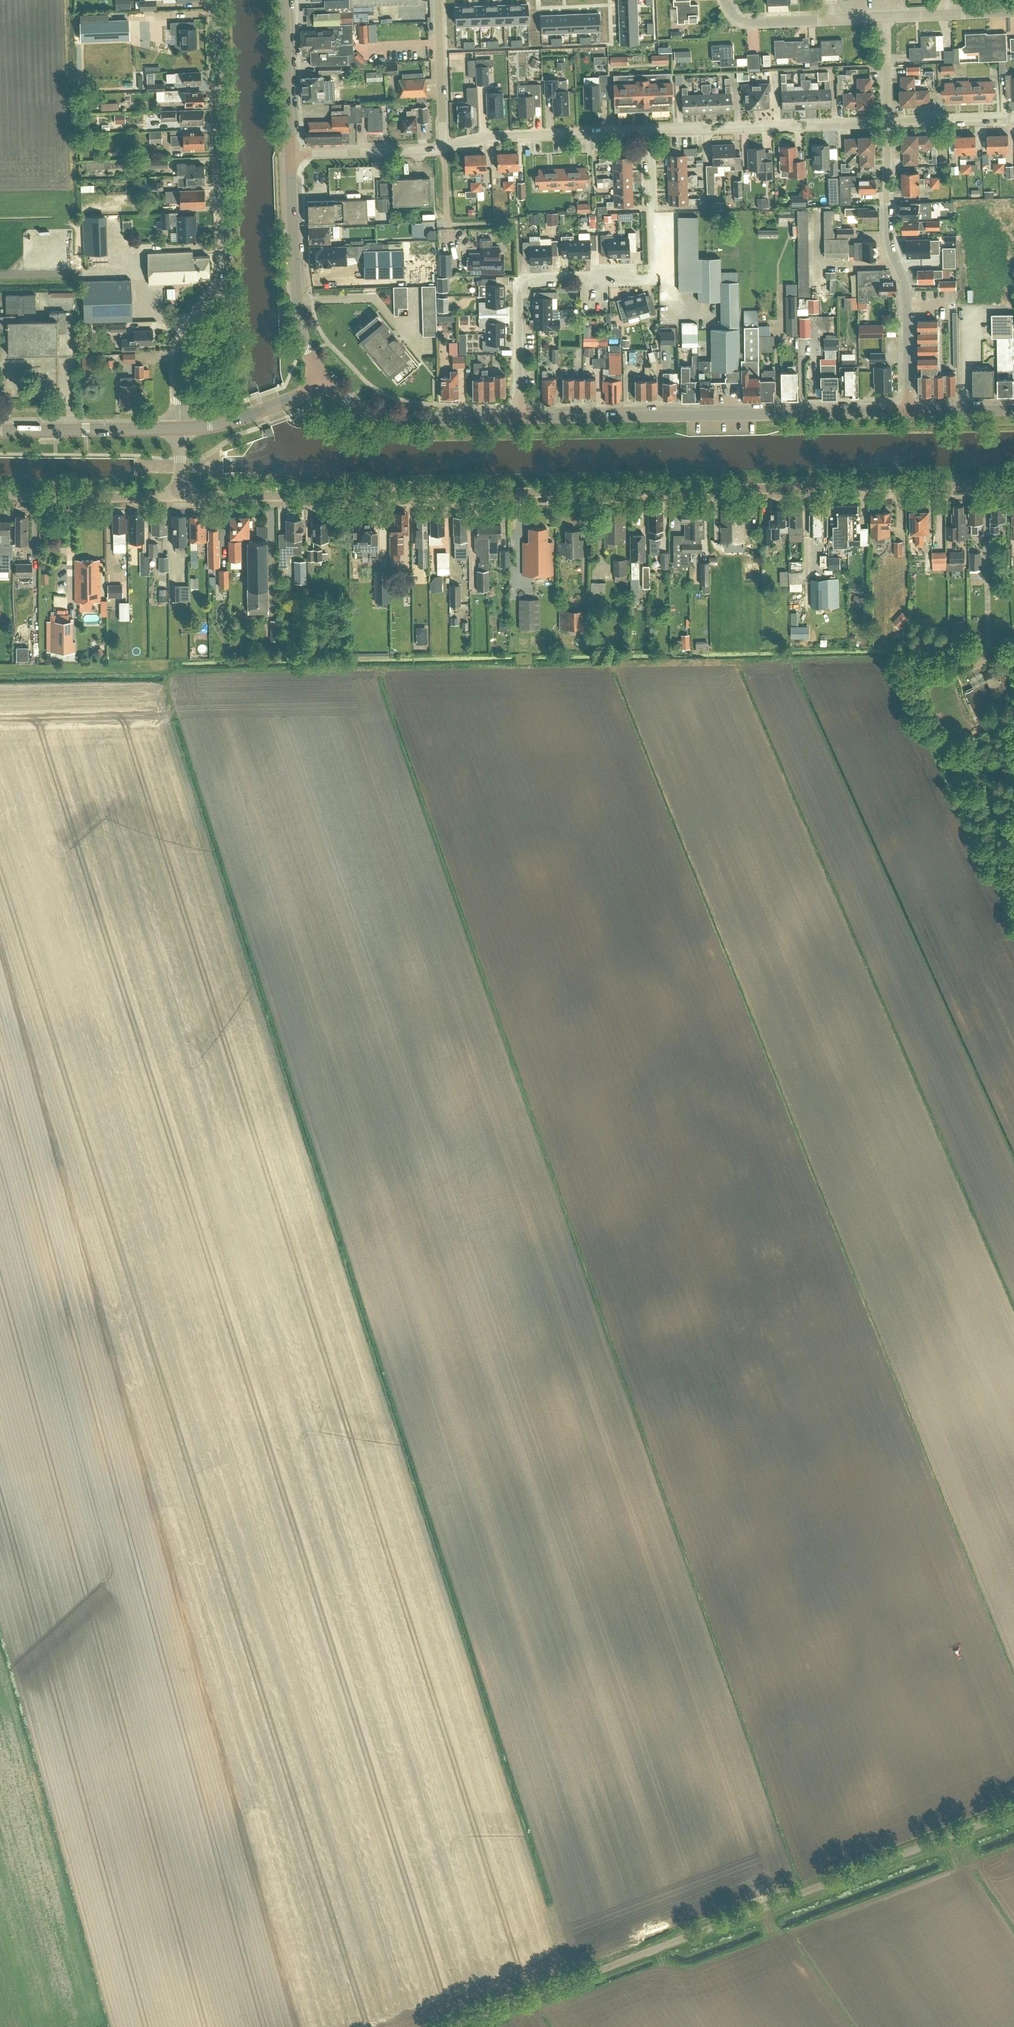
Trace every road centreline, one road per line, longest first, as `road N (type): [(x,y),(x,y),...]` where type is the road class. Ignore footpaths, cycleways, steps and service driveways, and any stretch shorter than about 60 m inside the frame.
road 1 (unclassified): [(1013,483),(180,496)]
road 2 (unclassified): [(451,2026),(1013,1811)]
road 3 (unclassified): [(180,428),(182,347),(221,285),(227,258),(217,0)]
road 4 (residential): [(520,417),(522,279),(653,274),(650,129)]
road 5 (secondary): [(908,412),(520,417)]
road 6 (residential): [(908,412),(907,296),(888,237),(887,121)]
road 7 (residential): [(650,129),(887,121)]
road 8 (secondary): [(322,379),(299,326),(290,155)]
road 9 (secondary): [(520,417),(391,417),(353,403),(322,379)]
road 10 (residential): [(444,148),(491,137),(650,129)]
road 11 (secondary): [(0,431),(180,428)]
road 12 (unclassified): [(180,496),(0,498)]
road 13 (secondary): [(290,155),(284,0)]
road 14 (residential): [(290,155),(444,148)]
road 15 (secondary): [(180,428),(230,421),(322,379)]
road 16 (residential): [(444,148),(439,0)]
road 17 (residential): [(887,121),(1013,116)]

